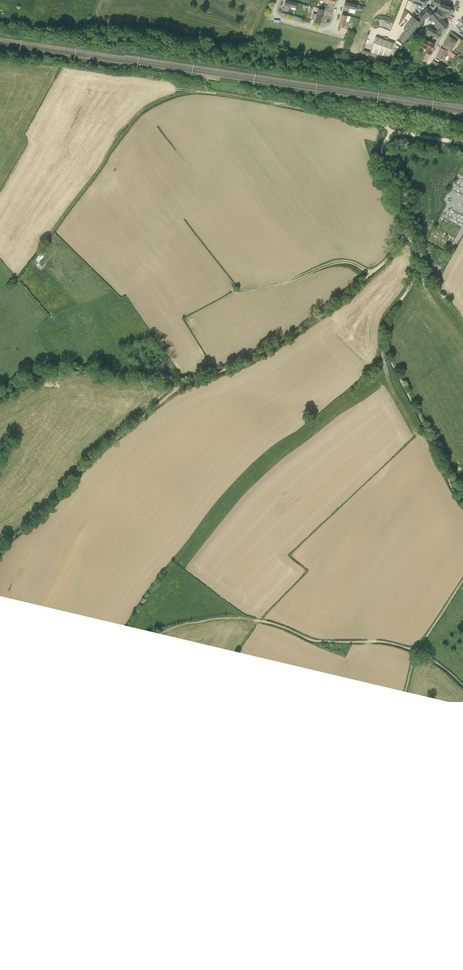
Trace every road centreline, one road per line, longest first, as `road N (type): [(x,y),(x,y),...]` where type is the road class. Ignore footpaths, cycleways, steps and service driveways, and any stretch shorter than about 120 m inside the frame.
road 1 (track): [(0,546),(47,510),(100,448),(181,387),(264,353),(371,274)]
road 2 (track): [(194,100),(357,127),(393,144)]
road 3 (track): [(416,650),(315,640),(256,620)]
road 4 (track): [(383,349),(384,321),(415,274),(406,235)]
road 5 (residential): [(341,0),(325,38),(276,25),(280,0)]

